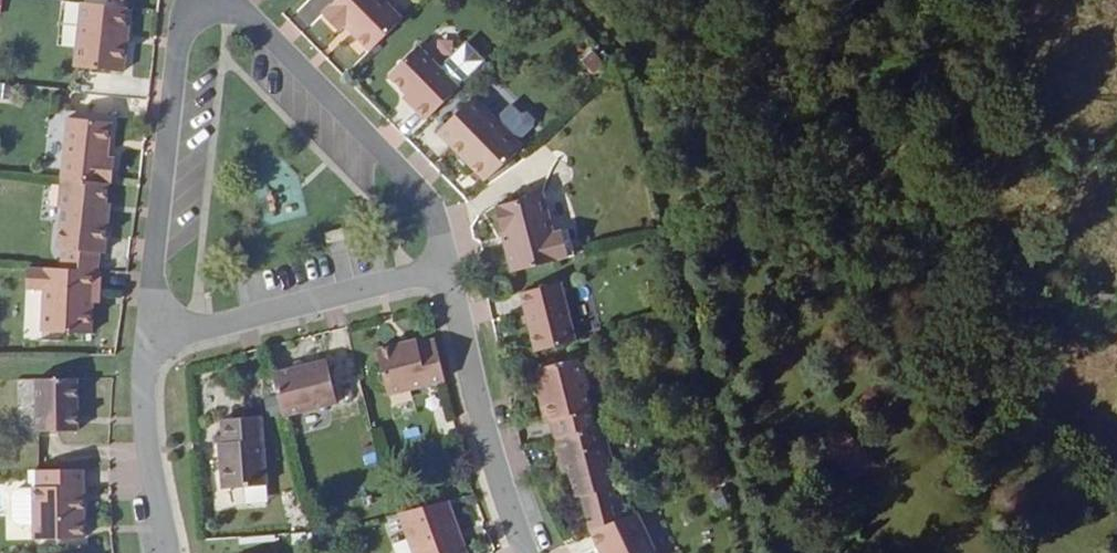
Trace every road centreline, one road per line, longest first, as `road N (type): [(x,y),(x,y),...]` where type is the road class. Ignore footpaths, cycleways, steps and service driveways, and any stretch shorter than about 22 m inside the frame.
road 1 (track): [(1116,425),(795,231),(563,0)]
road 2 (residential): [(450,270),(426,192),(247,10),(224,0)]
road 3 (residential): [(199,0),(183,30),(144,343)]
road 4 (unclassified): [(144,343),(450,270)]
road 5 (residential): [(450,270),(513,525),(528,552)]
road 6 (residential): [(168,552),(146,438),(144,343)]

